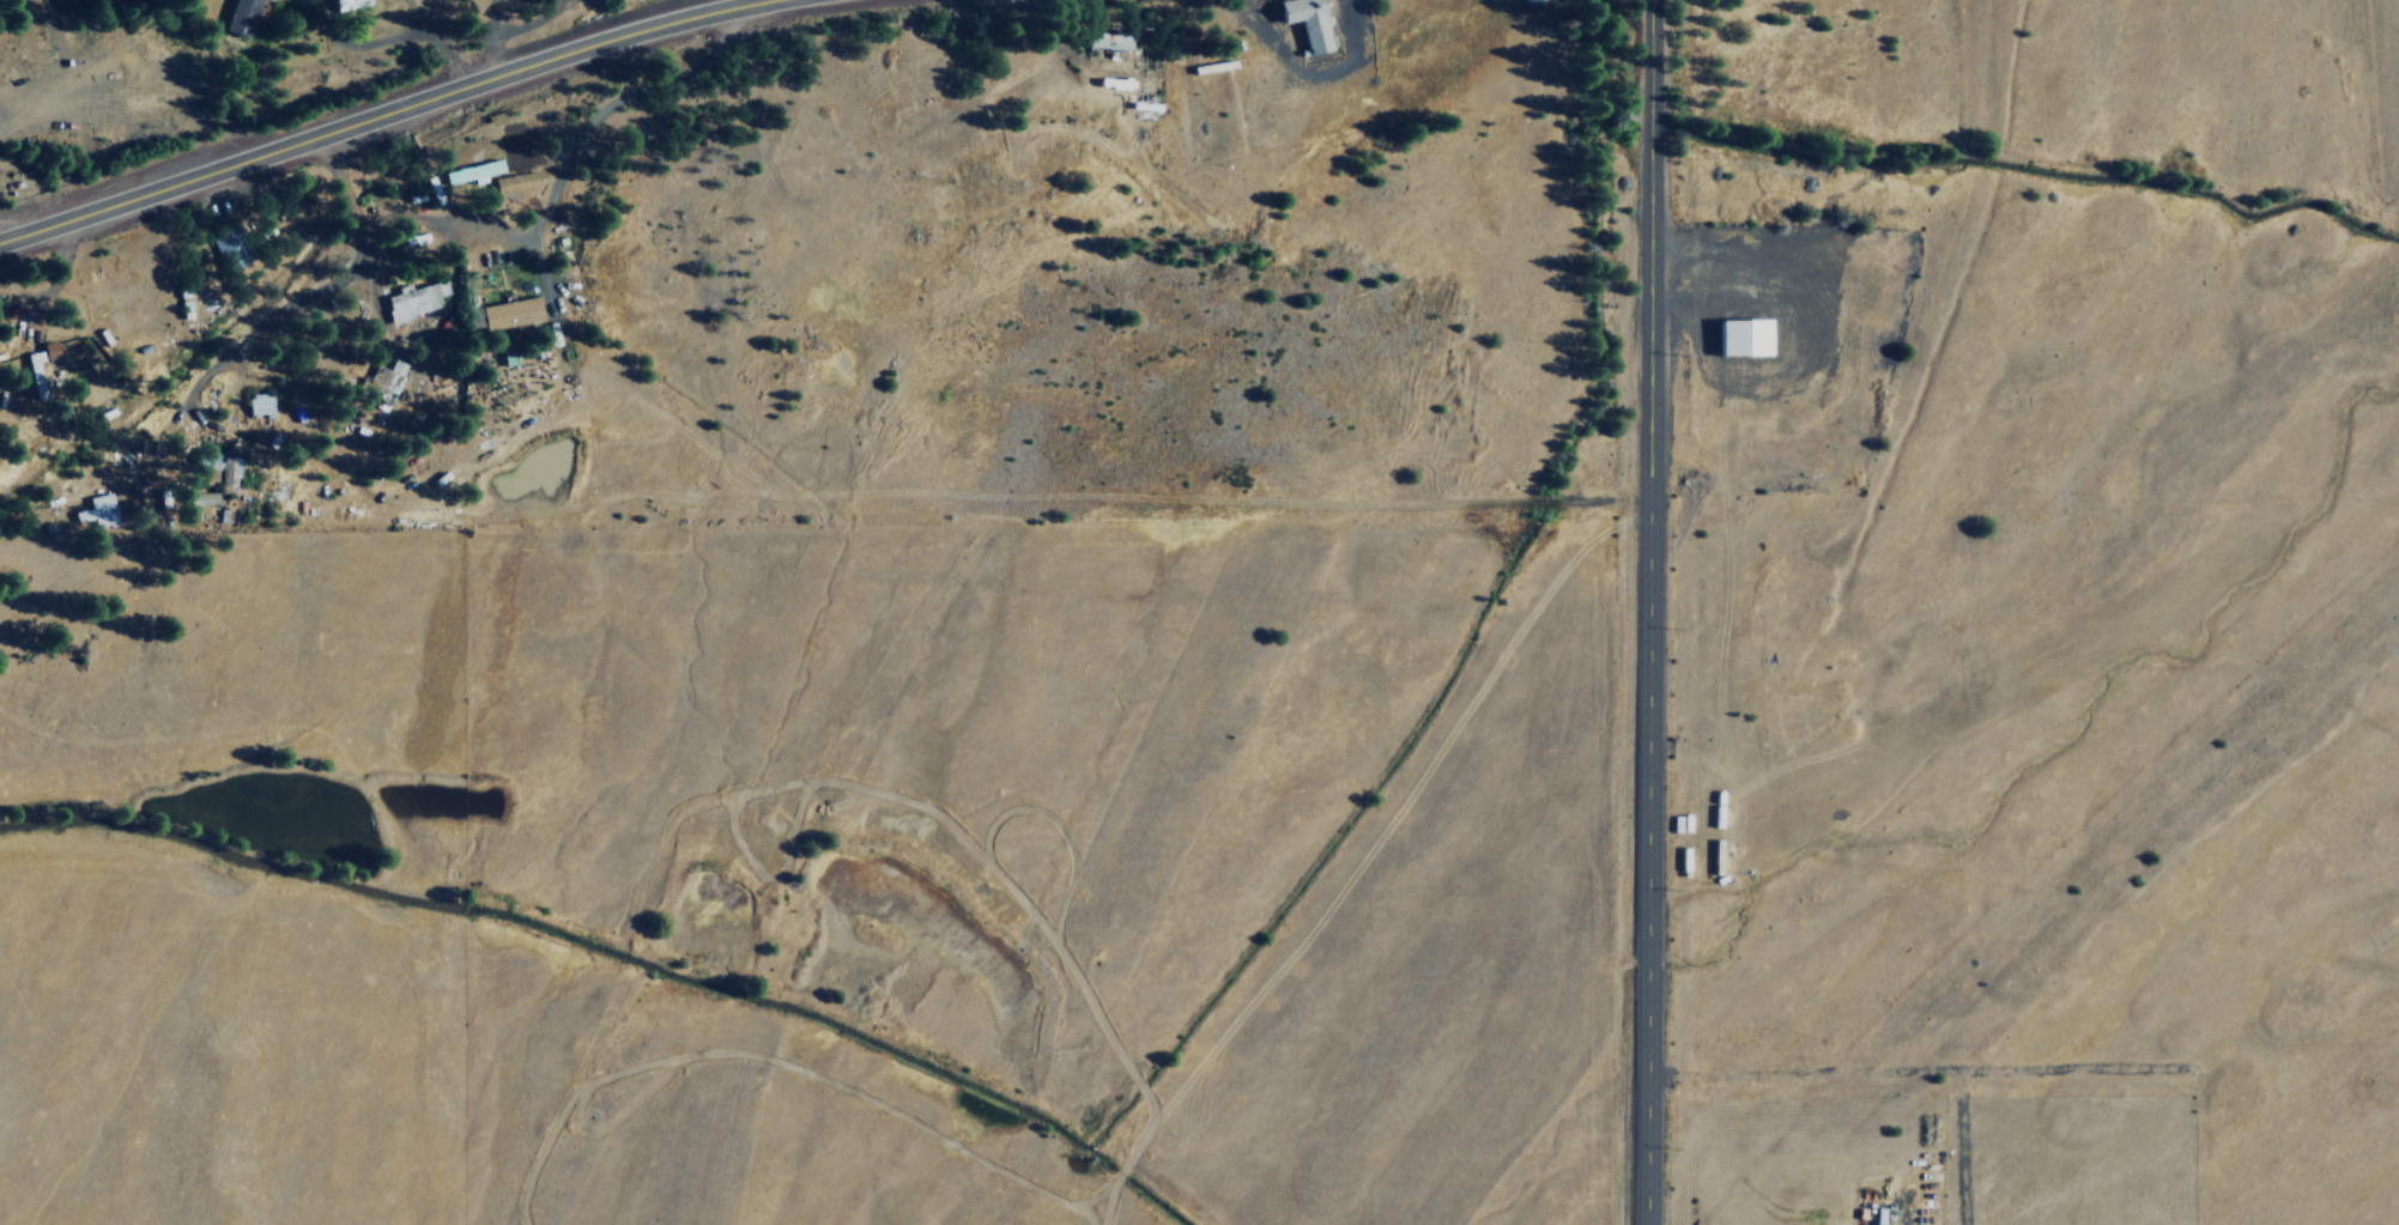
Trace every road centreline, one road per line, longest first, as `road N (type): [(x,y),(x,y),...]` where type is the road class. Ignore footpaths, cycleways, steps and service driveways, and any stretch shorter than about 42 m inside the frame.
road 1 (tertiary): [(1647,1224),(1652,0)]
road 2 (secondary): [(763,0),(454,87),(0,240)]

